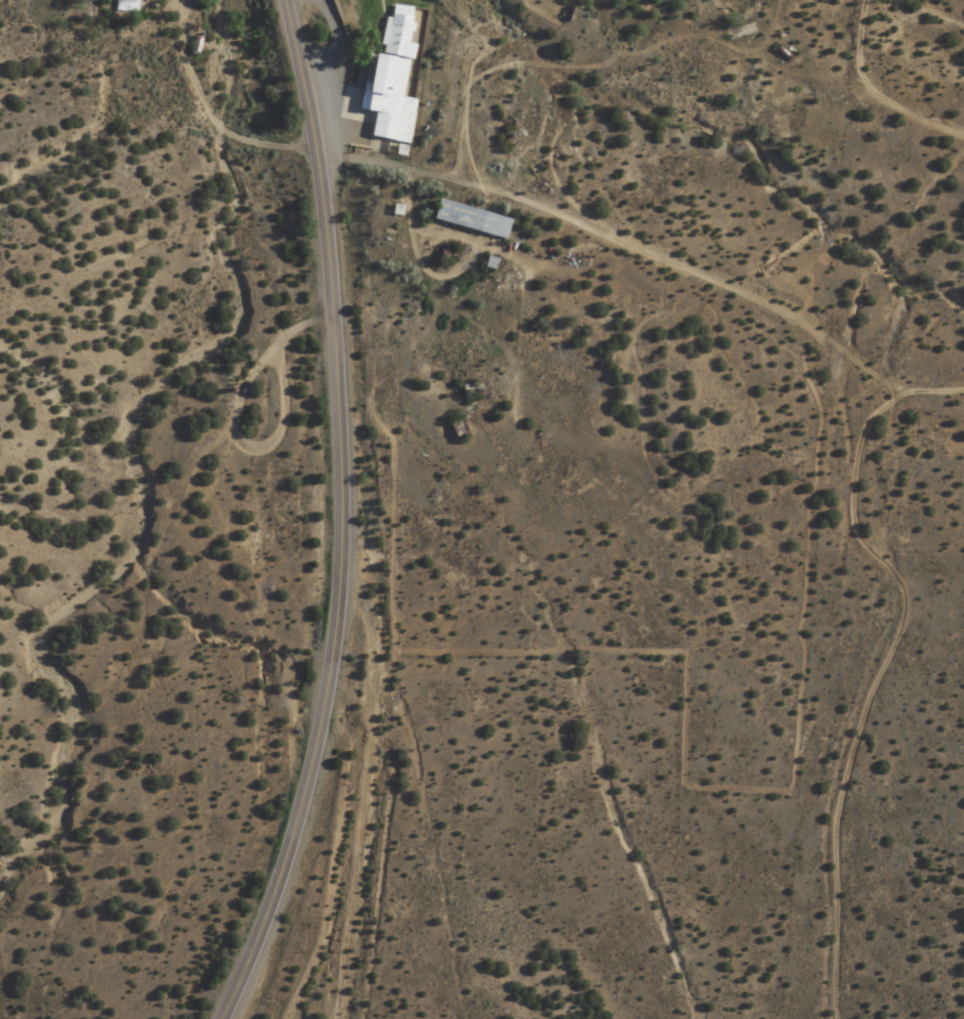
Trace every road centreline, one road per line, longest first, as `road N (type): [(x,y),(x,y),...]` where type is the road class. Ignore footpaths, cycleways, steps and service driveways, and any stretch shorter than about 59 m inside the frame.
road 1 (primary): [(221,1018),(267,913),(320,734),(339,613),(345,490),(335,347)]
road 2 (primary): [(335,347),(321,206),(282,0)]

